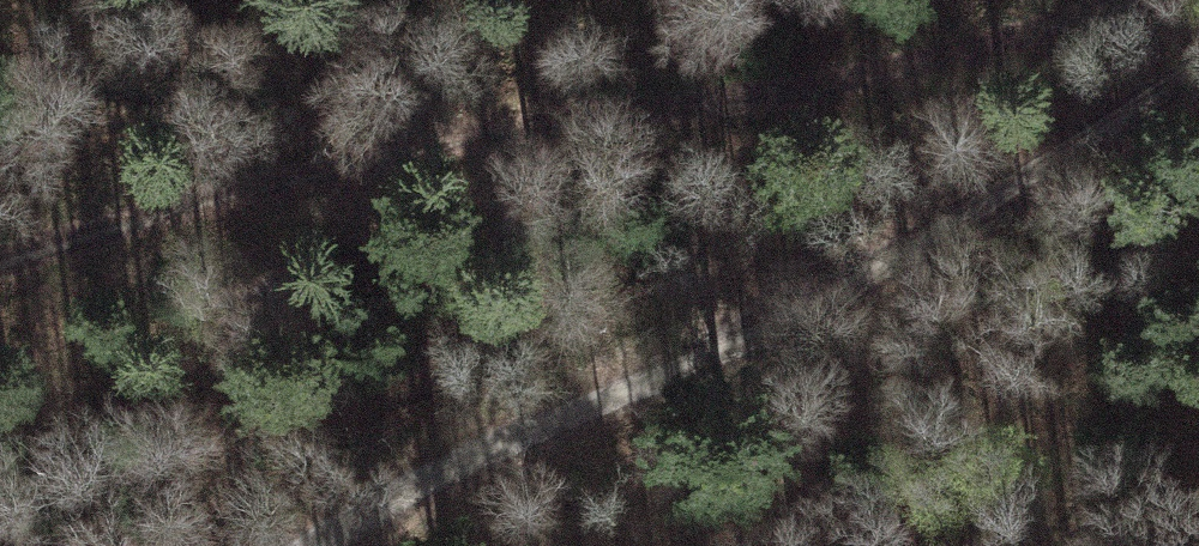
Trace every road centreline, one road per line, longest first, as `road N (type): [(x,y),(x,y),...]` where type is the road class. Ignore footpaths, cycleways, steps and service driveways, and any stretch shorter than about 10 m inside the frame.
road 1 (track): [(1069,0),(310,161),(0,269)]
road 2 (track): [(1198,5),(304,545)]

